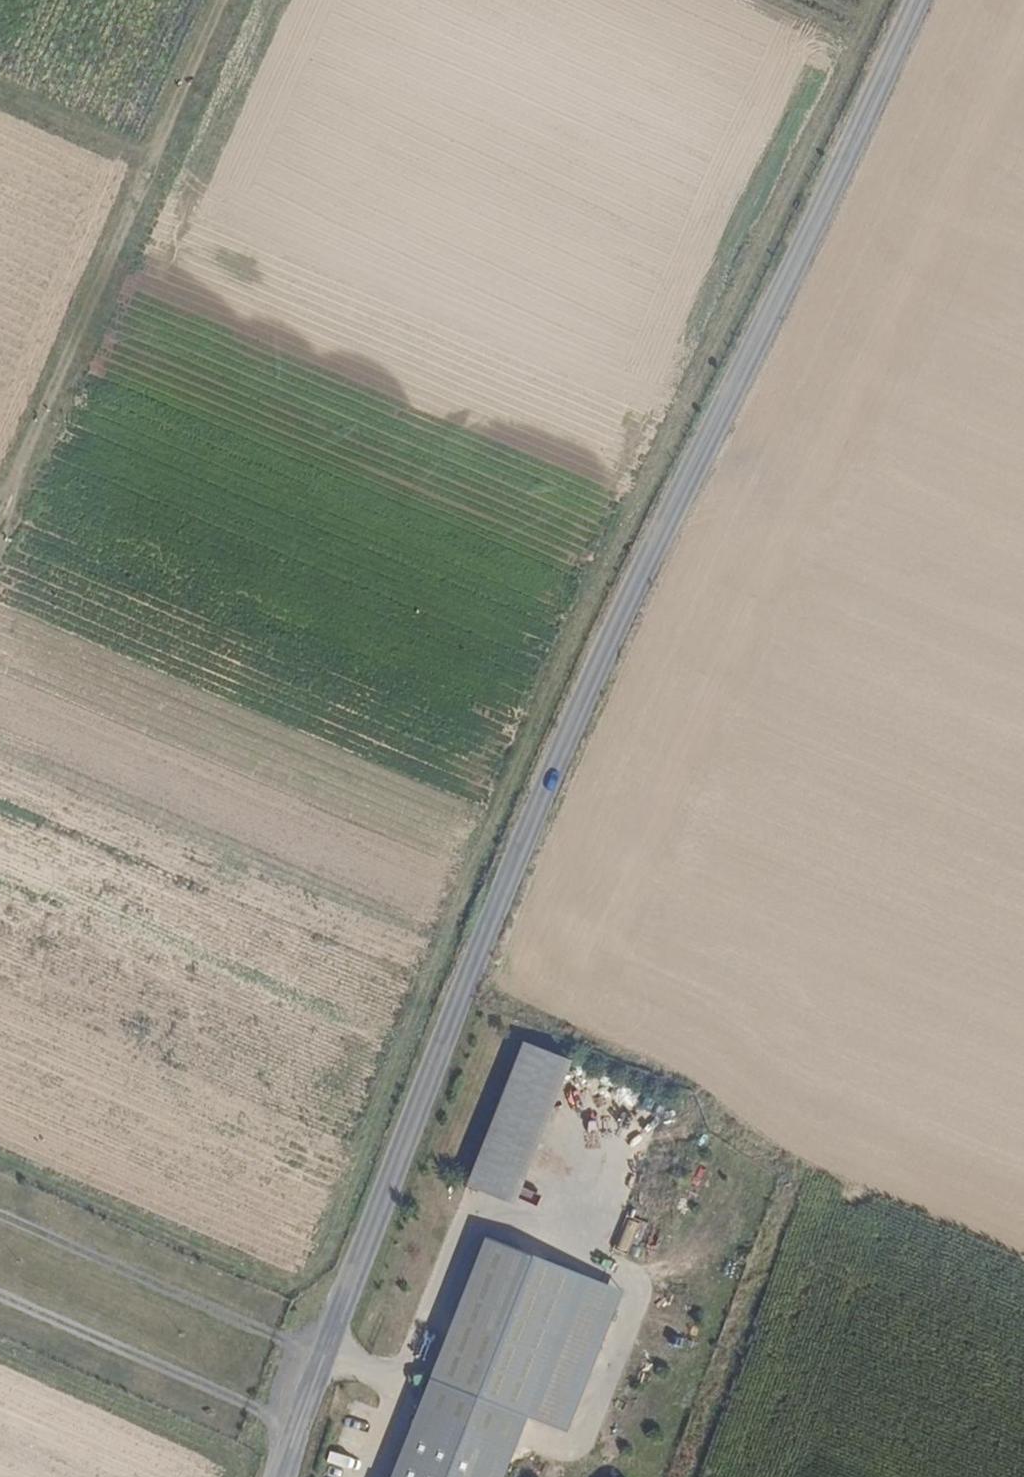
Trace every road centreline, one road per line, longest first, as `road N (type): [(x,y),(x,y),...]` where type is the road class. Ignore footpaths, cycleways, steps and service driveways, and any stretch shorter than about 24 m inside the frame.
road 1 (tertiary): [(288,1476),(569,733),(921,0)]
road 2 (track): [(0,514),(222,0)]
road 3 (track): [(333,1356),(277,1339),(0,1214)]
road 4 (track): [(0,1294),(304,1435)]
road 5 (track): [(152,161),(0,94)]

